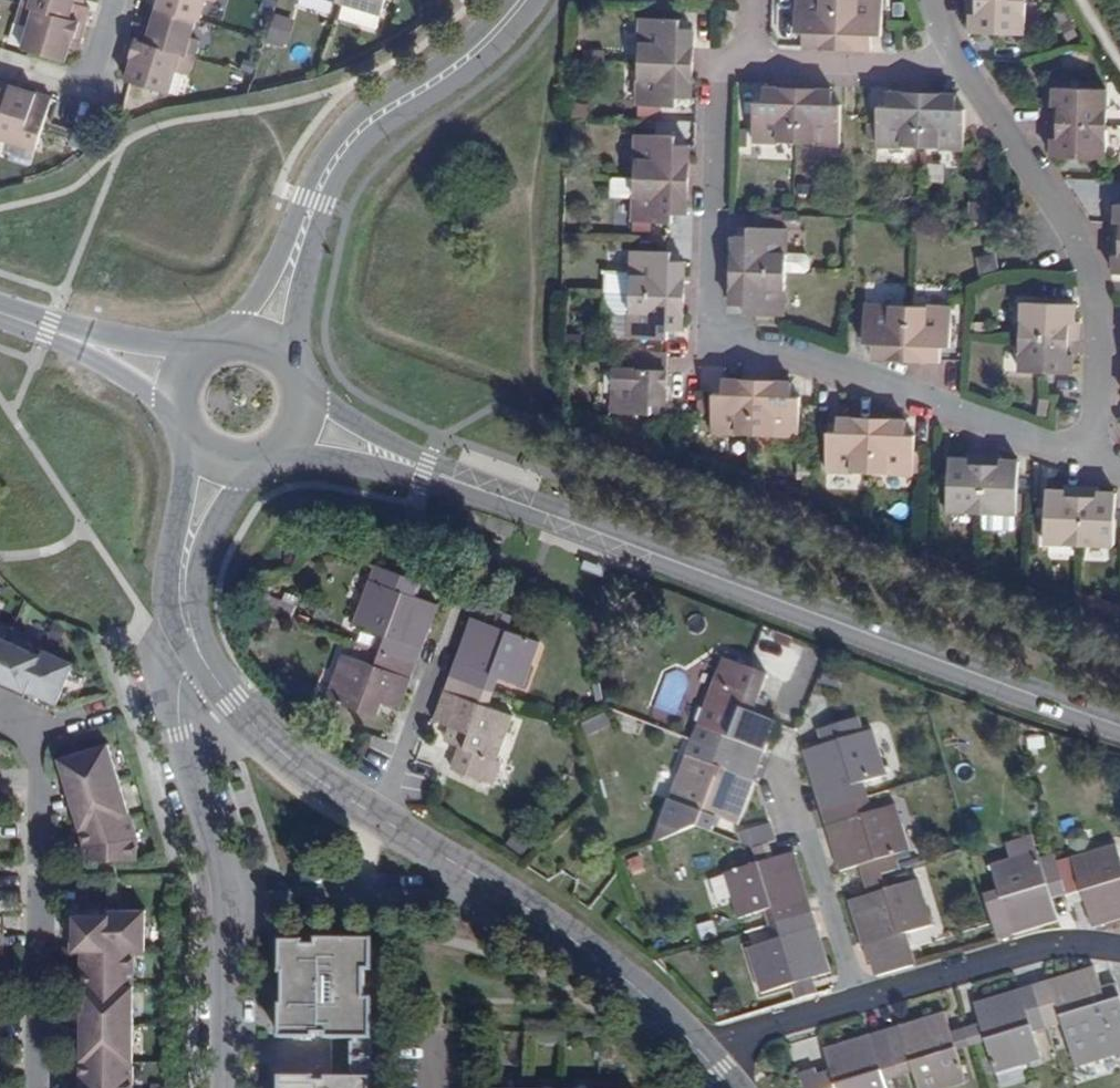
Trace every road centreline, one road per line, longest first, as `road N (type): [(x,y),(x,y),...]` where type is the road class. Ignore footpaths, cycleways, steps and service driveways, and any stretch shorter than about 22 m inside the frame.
road 1 (tertiary): [(302,418),(1119,725)]
road 2 (residential): [(1092,453),(786,345),(713,337),(720,60),(752,61)]
road 3 (residential): [(200,655),(175,688),(221,884),(218,1087)]
road 4 (residential): [(522,0),(478,47),(372,117),(338,151),(265,338)]
road 5 (residential): [(1092,453),(1099,334),(1089,267),(965,68)]
road 6 (residential): [(374,817),(552,926),(629,981),(701,1050)]
road 7 (residential): [(39,771),(33,1087)]
road 8 (residential): [(858,999),(780,771),(793,730)]
road 9 (residential): [(1119,949),(1033,949),(858,999)]
road 10 (residential): [(200,655),(233,699),(374,817)]
road 11 (residential): [(374,817),(458,611)]
road 12 (residential): [(752,61),(965,68)]
road 13 (residential): [(221,460),(190,532),(182,582),(200,655)]
road 14 (tertiary): [(0,309),(180,373)]
road 15 (residential): [(0,58),(94,87),(120,0)]
road 16 (residential): [(858,999),(701,1050)]

